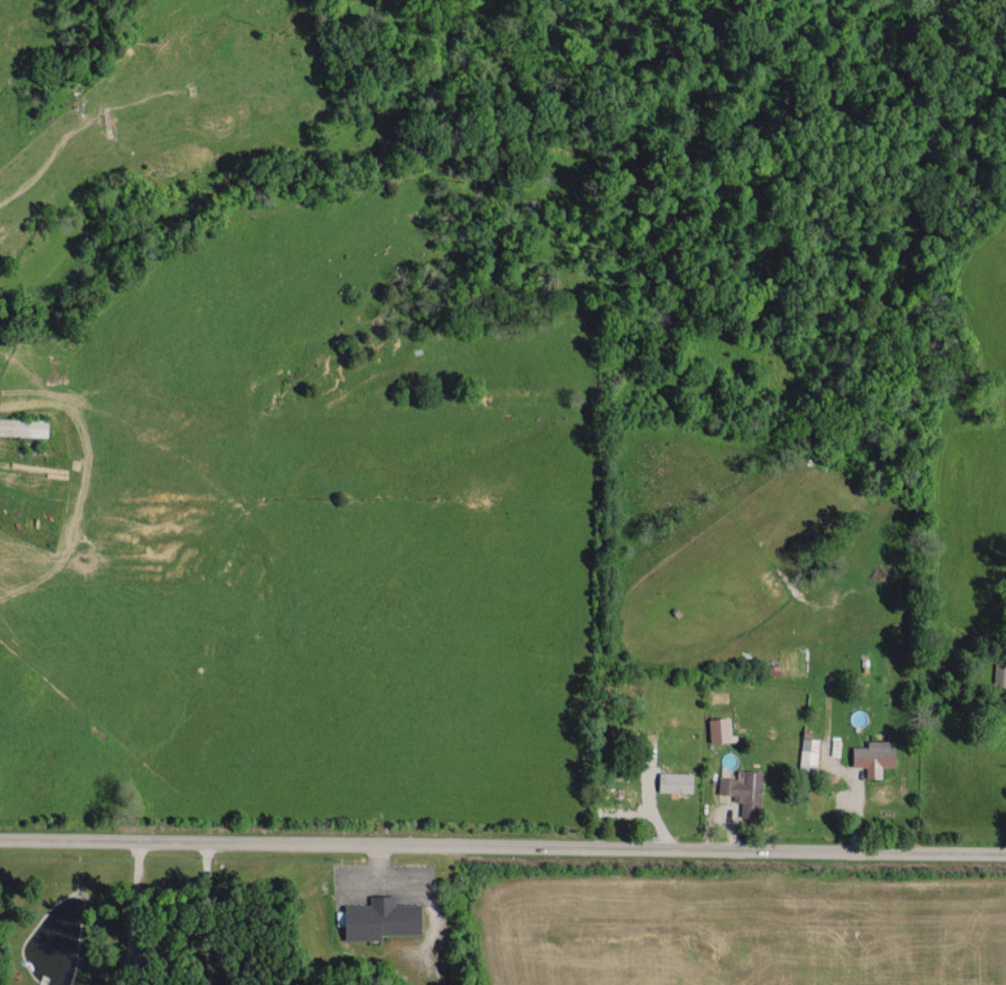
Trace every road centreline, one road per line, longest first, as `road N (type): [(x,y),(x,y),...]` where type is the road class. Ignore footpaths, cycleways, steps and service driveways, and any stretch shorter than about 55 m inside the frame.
road 1 (residential): [(1005,853),(0,834)]

